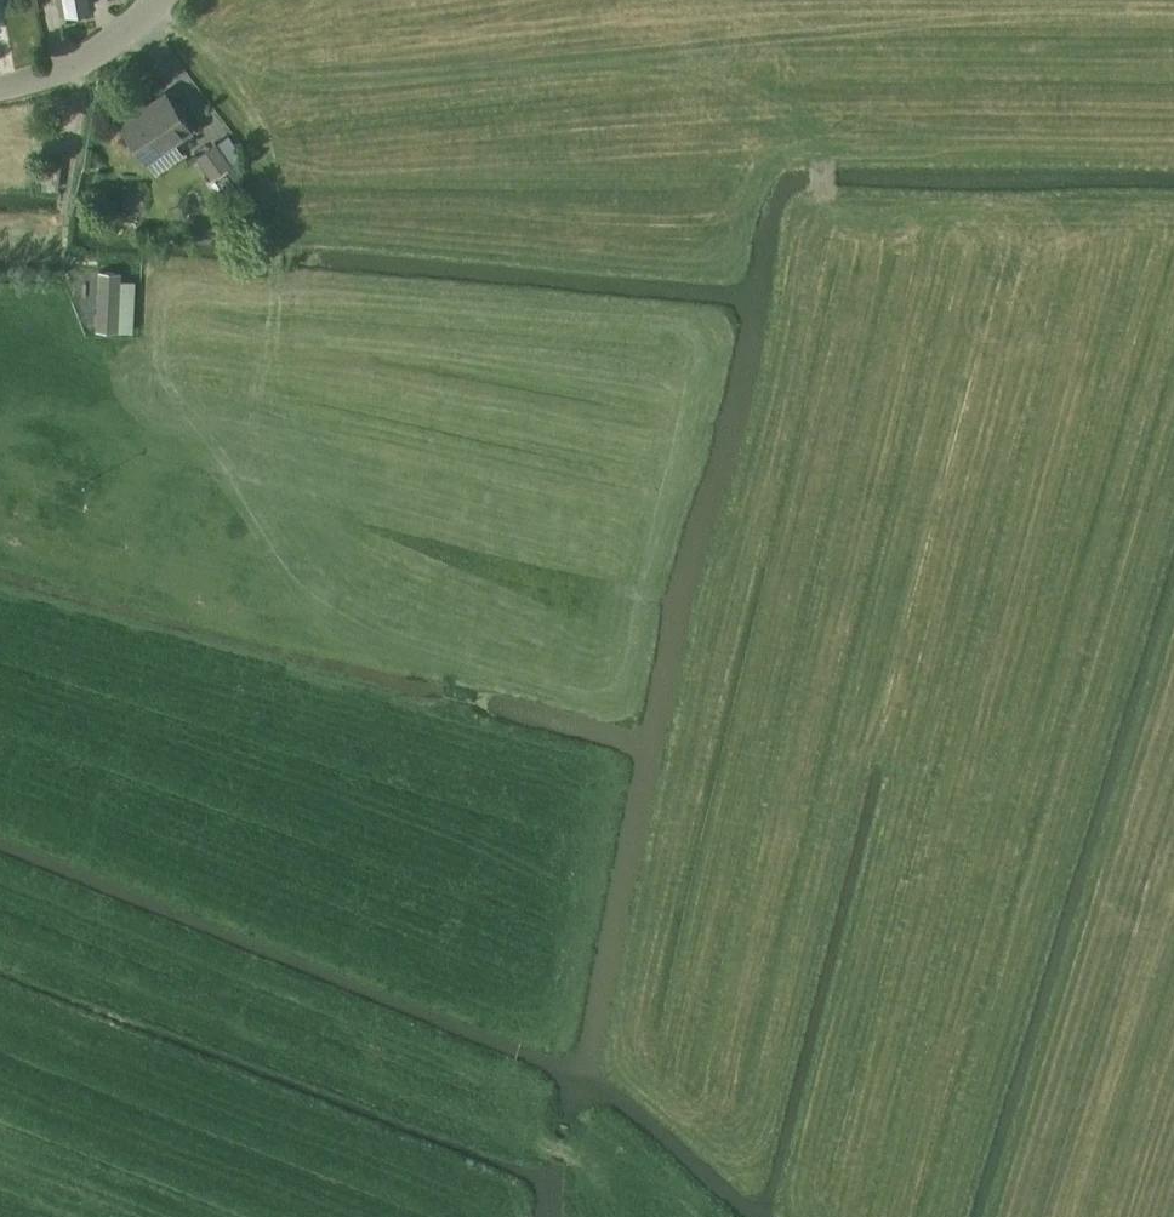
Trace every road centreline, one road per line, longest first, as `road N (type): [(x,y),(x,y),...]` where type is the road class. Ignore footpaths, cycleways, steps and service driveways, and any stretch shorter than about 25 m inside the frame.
road 1 (tertiary): [(161,0),(86,60),(0,89)]

